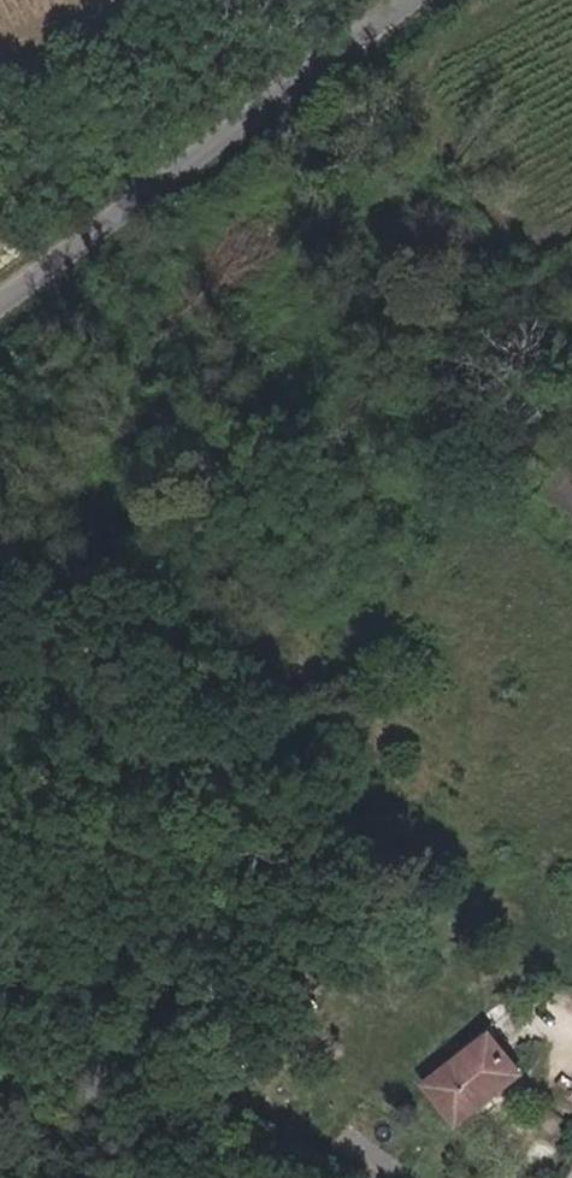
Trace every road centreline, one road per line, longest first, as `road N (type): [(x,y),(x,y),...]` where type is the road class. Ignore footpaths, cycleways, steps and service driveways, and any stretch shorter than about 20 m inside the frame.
road 1 (unclassified): [(0,294),(402,0)]

